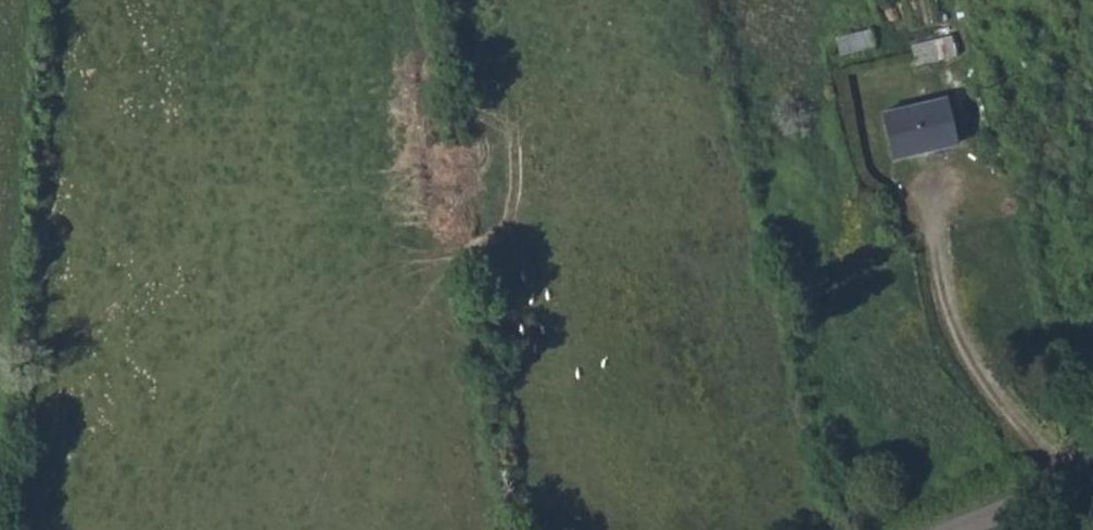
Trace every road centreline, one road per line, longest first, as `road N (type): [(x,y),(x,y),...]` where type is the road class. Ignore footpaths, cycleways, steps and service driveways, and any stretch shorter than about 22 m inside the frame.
road 1 (unclassified): [(1092,465),(944,529)]

